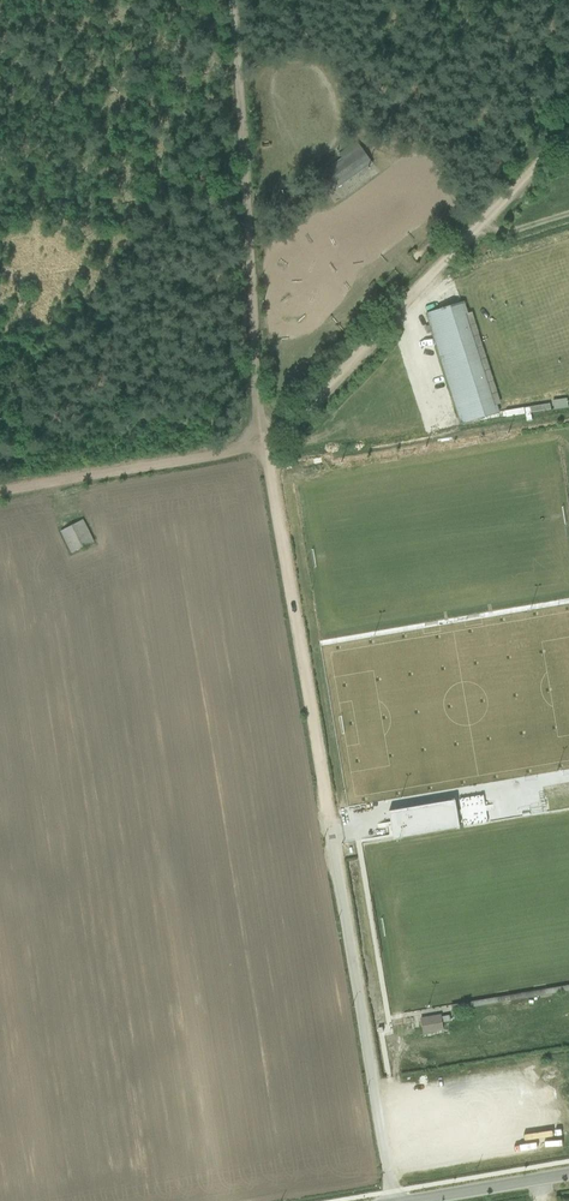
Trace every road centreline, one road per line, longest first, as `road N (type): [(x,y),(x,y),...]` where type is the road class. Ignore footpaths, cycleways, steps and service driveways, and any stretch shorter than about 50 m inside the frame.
road 1 (track): [(260,441),(232,0)]
road 2 (track): [(260,441),(289,421),(568,127)]
road 3 (unclassified): [(394,1200),(328,817)]
road 4 (track): [(328,817),(260,441)]
road 5 (track): [(260,441),(0,491)]
road 6 (secondary): [(409,1200),(568,1173)]

